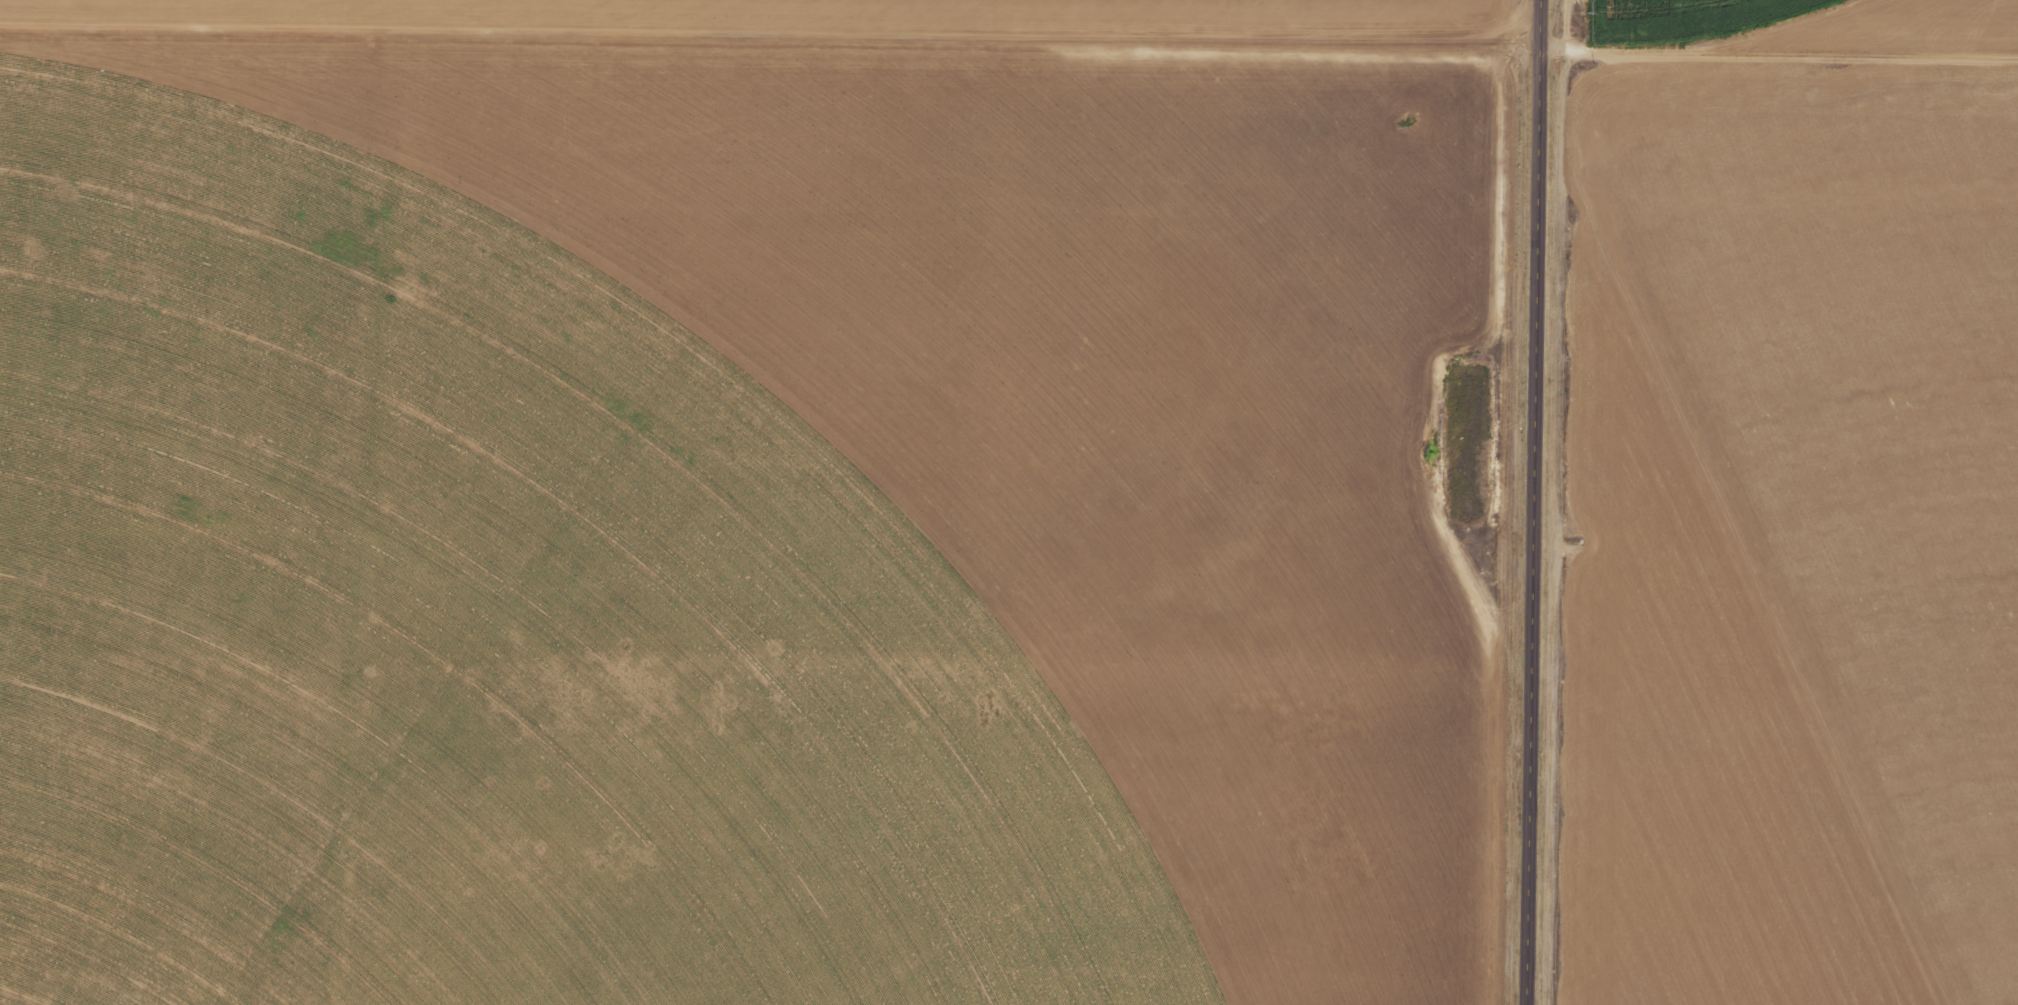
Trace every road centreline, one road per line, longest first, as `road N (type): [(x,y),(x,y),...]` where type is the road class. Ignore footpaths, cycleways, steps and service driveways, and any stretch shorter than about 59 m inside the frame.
road 1 (residential): [(2017,80),(623,59),(397,69),(0,53)]
road 2 (secondary): [(1531,1004),(1544,0)]
road 3 (residential): [(316,1004),(397,69)]

